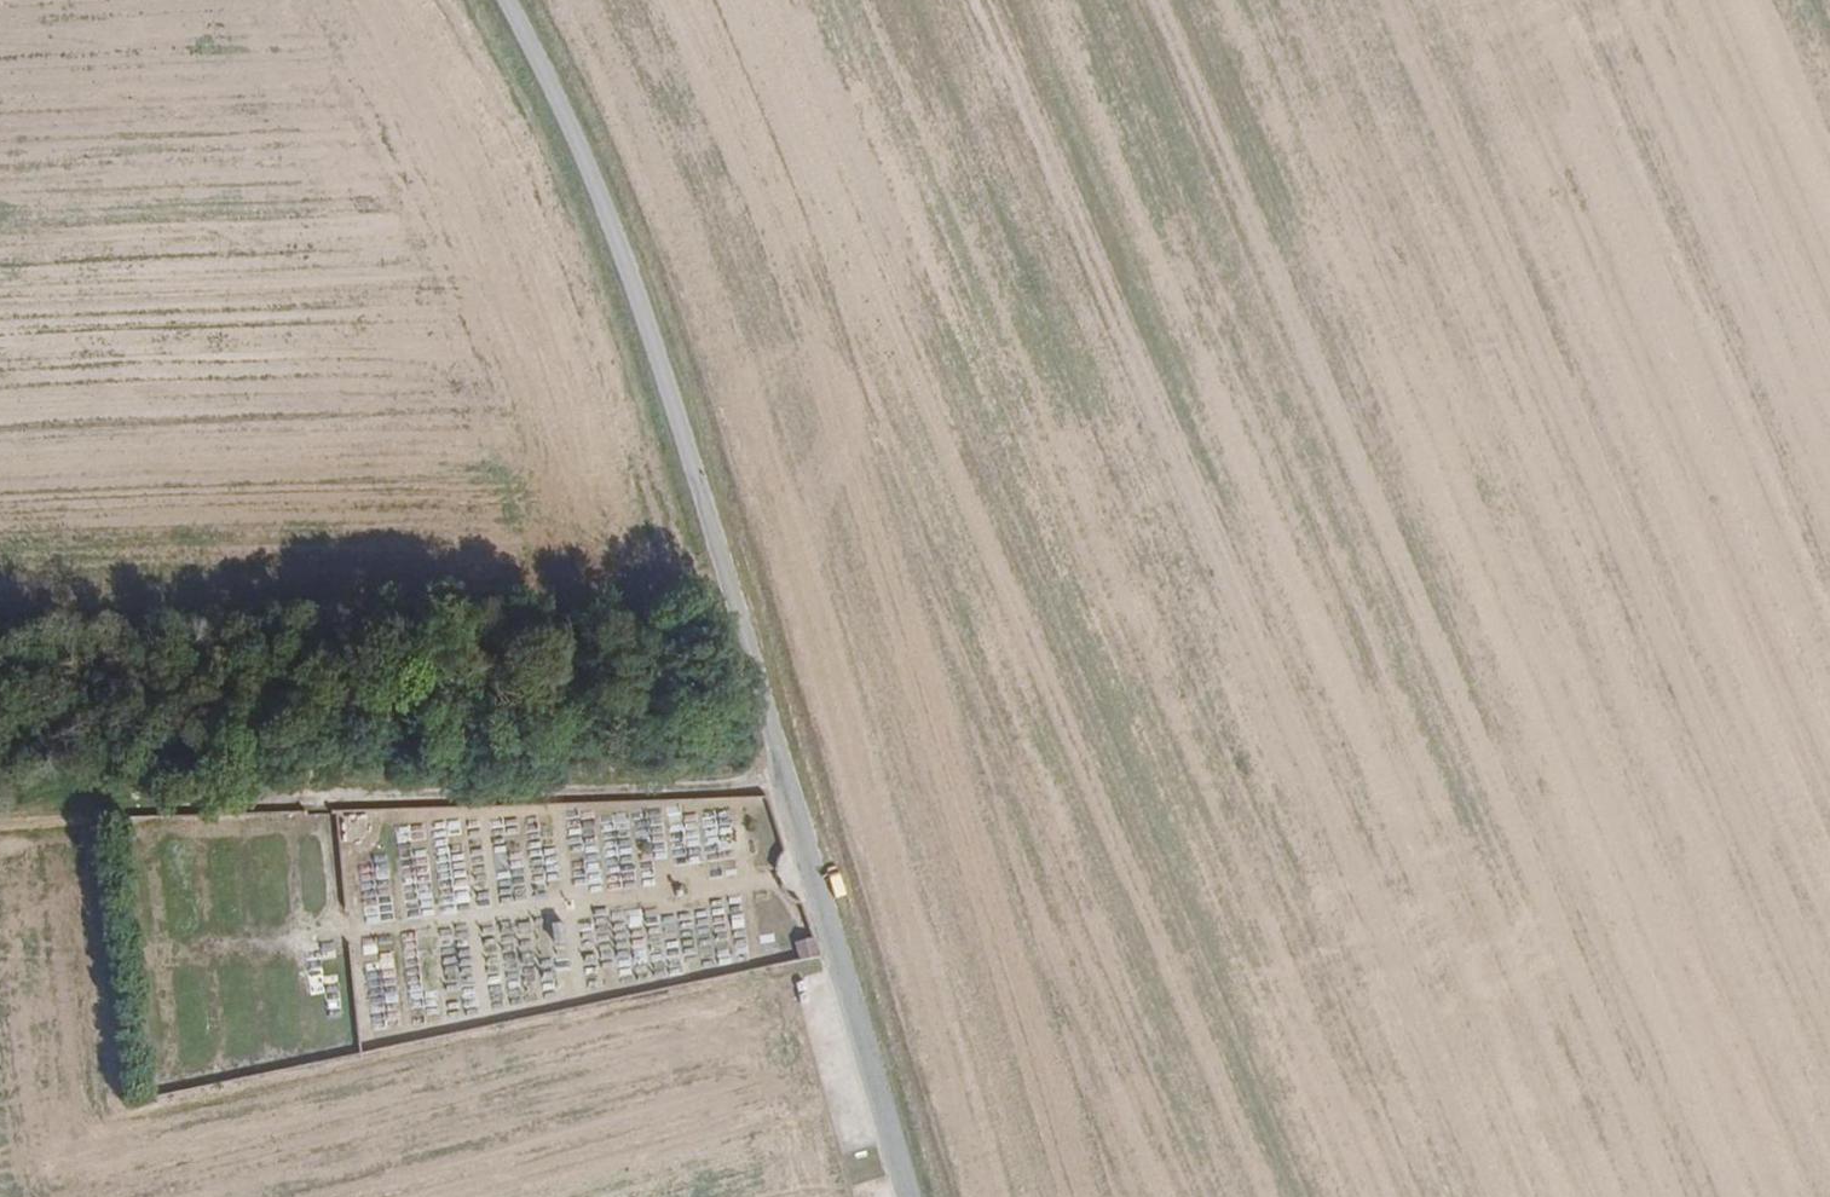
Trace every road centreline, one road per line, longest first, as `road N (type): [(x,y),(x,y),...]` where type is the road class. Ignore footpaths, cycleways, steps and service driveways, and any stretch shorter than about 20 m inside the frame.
road 1 (unclassified): [(909,1196),(782,785),(665,328),(526,0)]
road 2 (track): [(0,806),(782,785)]

